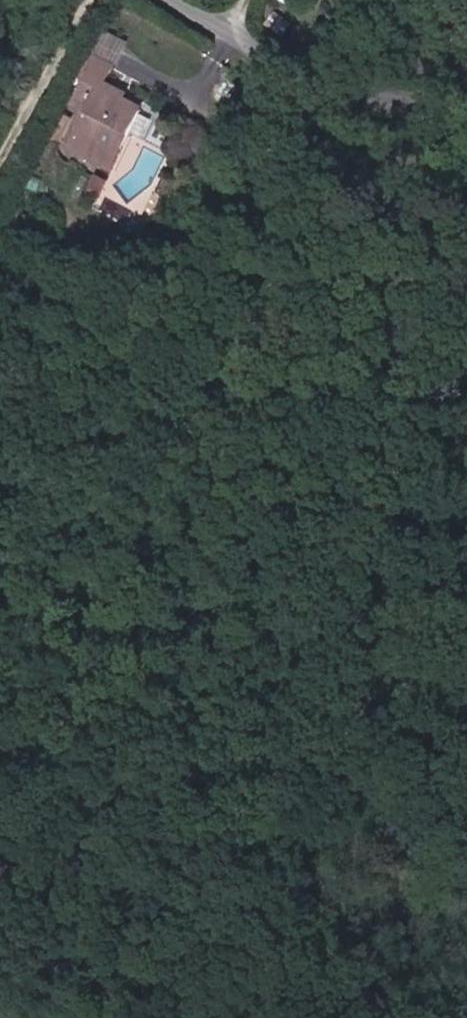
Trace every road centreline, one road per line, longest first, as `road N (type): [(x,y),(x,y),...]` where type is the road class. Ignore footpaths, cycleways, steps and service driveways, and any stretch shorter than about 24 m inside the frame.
road 1 (unclassified): [(185,0),(314,72),(466,123)]

